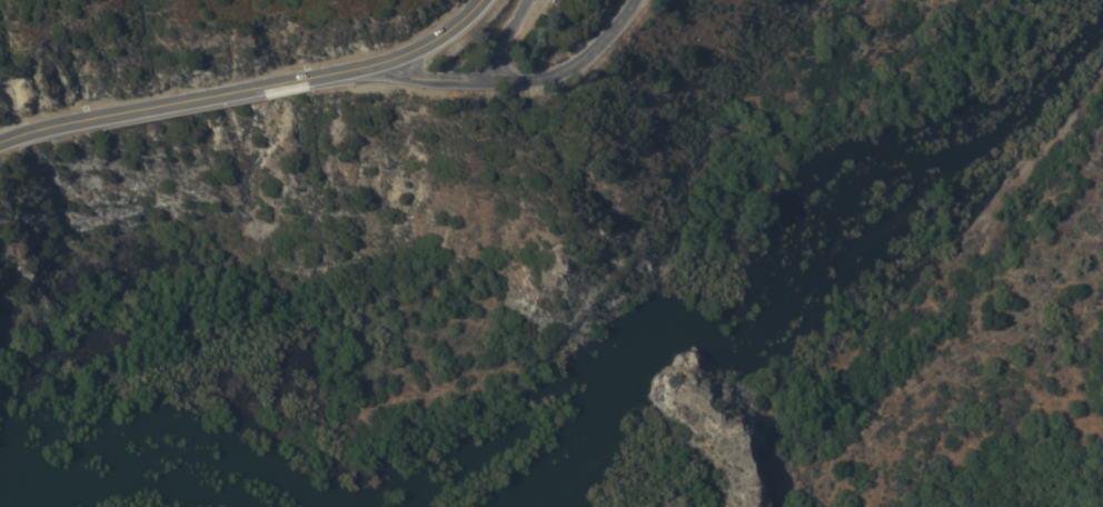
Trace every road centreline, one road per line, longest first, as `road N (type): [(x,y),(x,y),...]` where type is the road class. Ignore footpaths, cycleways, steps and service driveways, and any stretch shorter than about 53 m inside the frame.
road 1 (secondary): [(502,0),(436,44),(380,67),(34,125),(0,140)]

